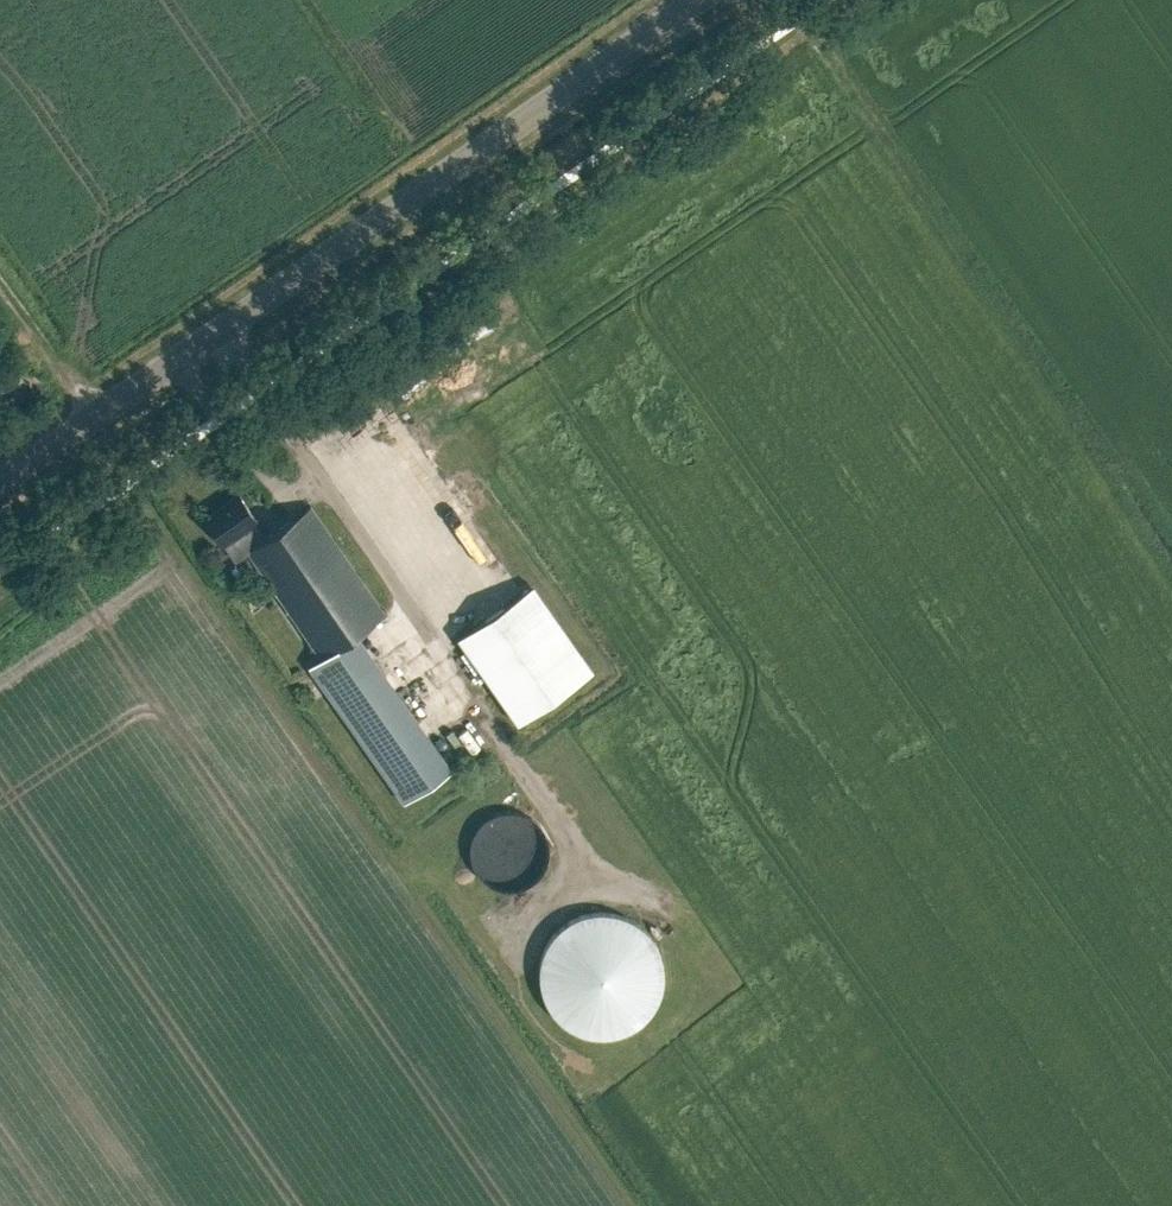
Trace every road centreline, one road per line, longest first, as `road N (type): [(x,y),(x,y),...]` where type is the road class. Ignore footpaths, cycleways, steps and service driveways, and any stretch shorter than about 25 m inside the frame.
road 1 (tertiary): [(0,482),(696,0)]
road 2 (track): [(604,1205),(397,907),(400,849),(425,819)]

